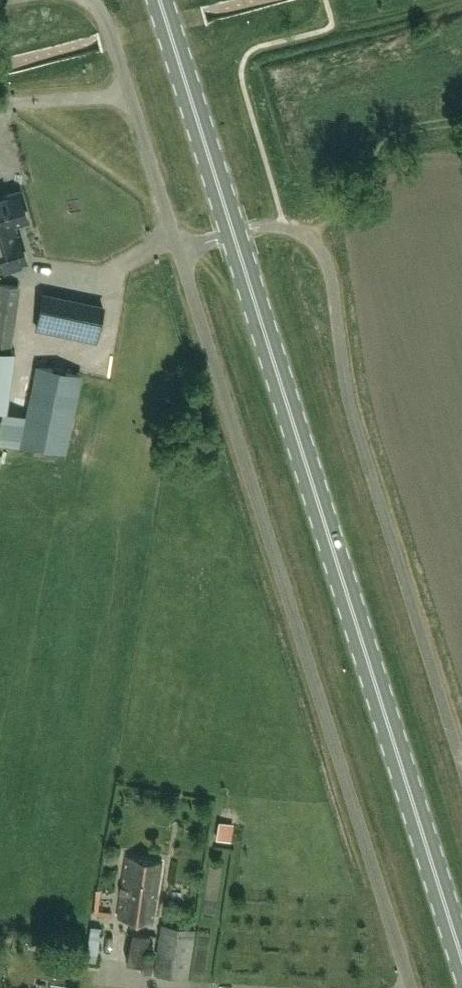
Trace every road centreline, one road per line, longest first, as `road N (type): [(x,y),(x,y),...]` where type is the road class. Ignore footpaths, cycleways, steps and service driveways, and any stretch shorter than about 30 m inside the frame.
road 1 (unclassified): [(408,987),(179,252)]
road 2 (primary): [(461,961),(234,234)]
road 3 (unclassified): [(461,763),(345,389),(325,257),(315,241),(286,228),(234,234)]
road 4 (unclassified): [(179,252),(105,17),(90,0)]
road 5 (primary): [(234,234),(157,0)]

